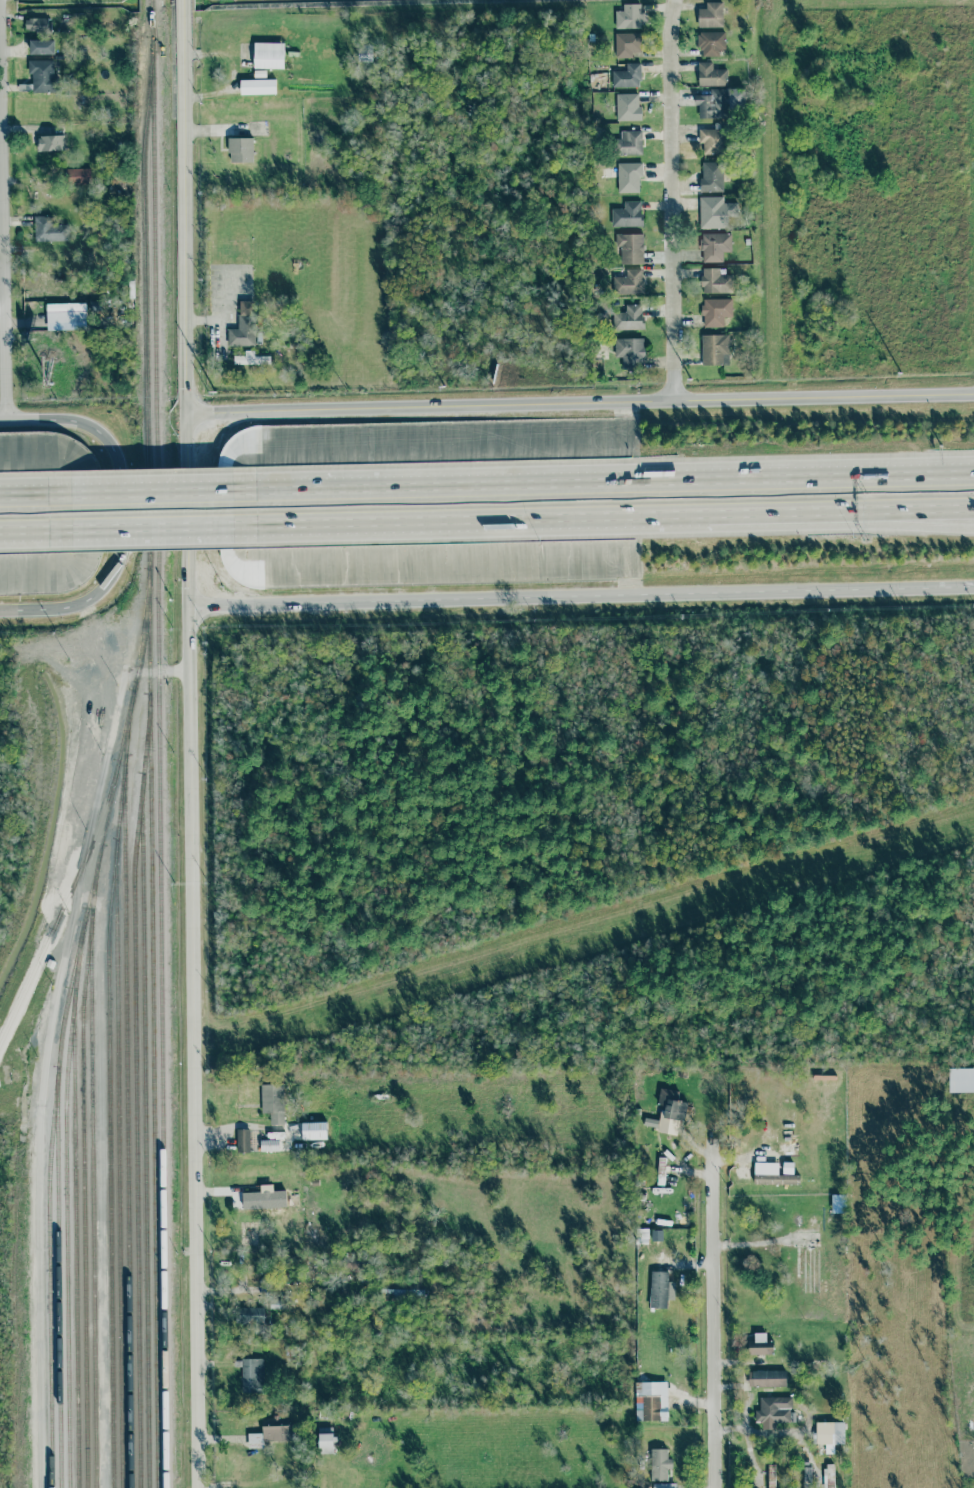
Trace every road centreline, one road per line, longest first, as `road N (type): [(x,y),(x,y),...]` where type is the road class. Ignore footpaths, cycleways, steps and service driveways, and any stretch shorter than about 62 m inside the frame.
road 1 (tertiary): [(194,1487),(178,0)]
road 2 (tertiary): [(973,394),(181,418)]
road 3 (tertiary): [(183,609),(901,591)]
road 4 (motorway): [(973,472),(375,492)]
road 5 (motorway): [(233,528),(659,522)]
road 6 (residential): [(676,399),(674,0)]
road 7 (residential): [(711,1150),(715,1487)]
road 8 (tertiary): [(71,606),(97,593),(115,567),(115,464),(97,432),(50,420)]
road 9 (motorway): [(765,521),(973,507)]
road 10 (motorway): [(765,521),(973,532)]
road 11 (residential): [(4,345),(0,155)]
road 12 (motorway): [(230,494),(59,500)]

